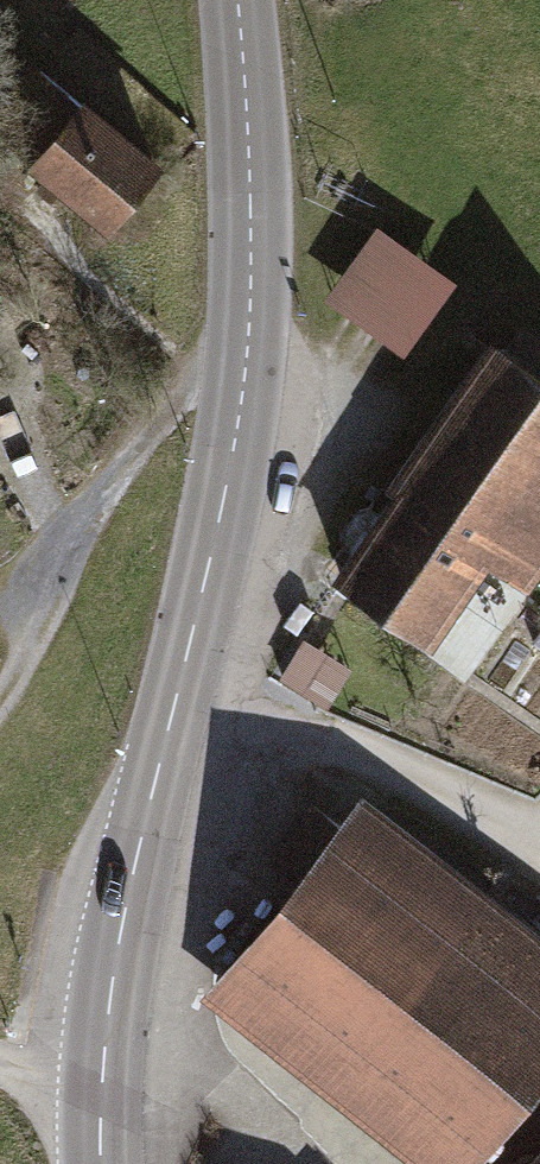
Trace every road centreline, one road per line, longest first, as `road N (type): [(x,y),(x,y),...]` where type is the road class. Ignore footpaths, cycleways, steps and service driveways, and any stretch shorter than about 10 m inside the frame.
road 1 (secondary): [(232,0),(249,328),(220,517),(123,912),(96,1102),(98,1163)]
road 2 (track): [(251,277),(177,401),(92,512),(0,698)]
road 3 (track): [(172,715),(360,763),(539,844)]
road 4 (track): [(111,985),(186,1068),(302,1163)]

